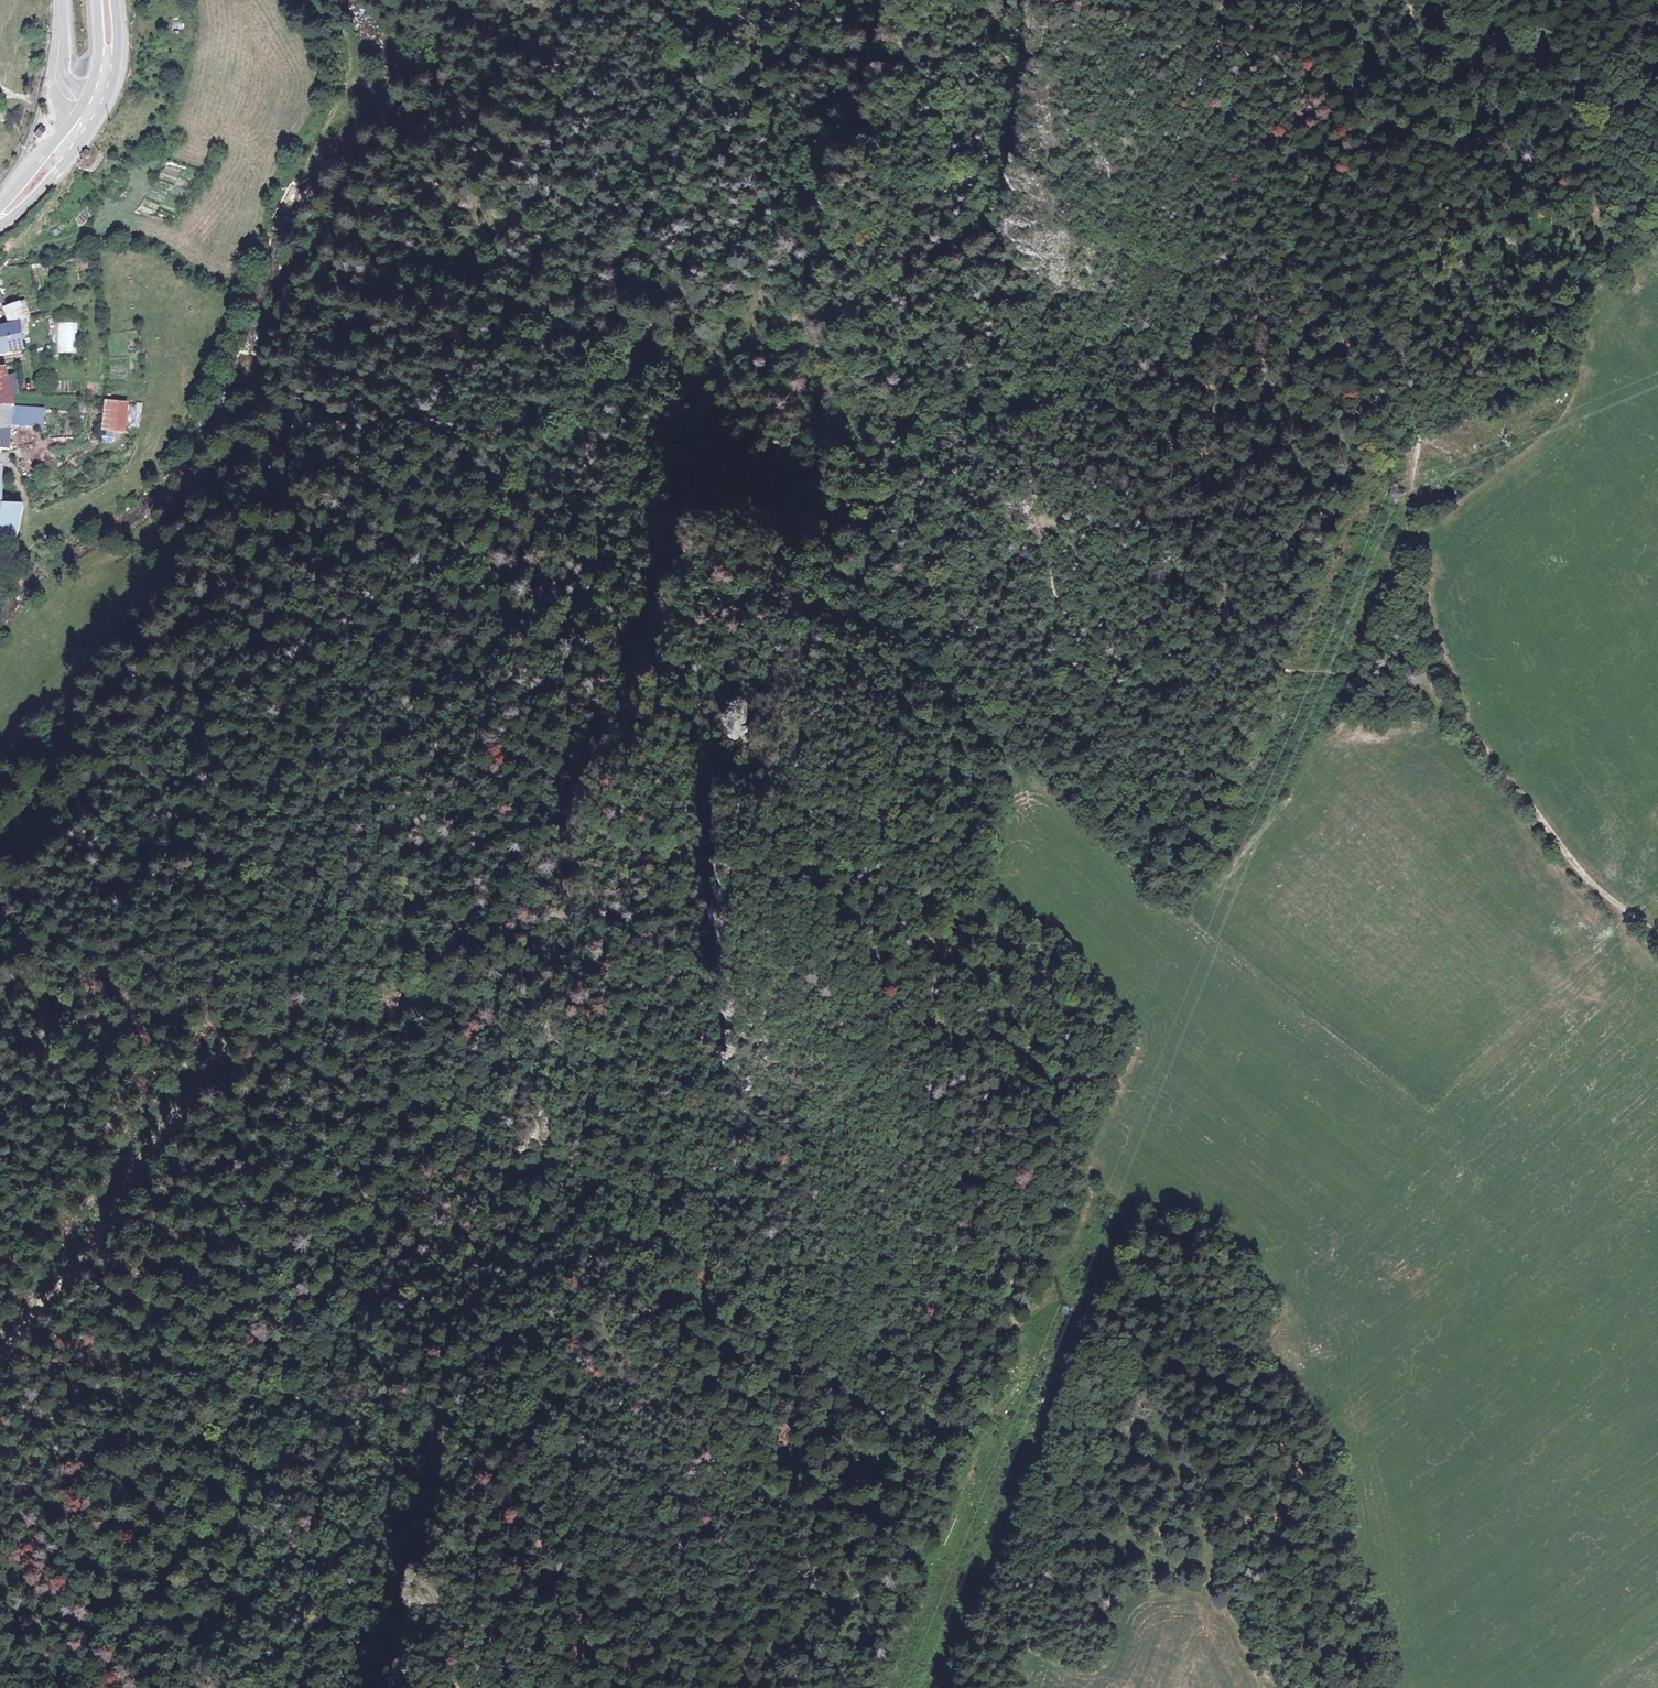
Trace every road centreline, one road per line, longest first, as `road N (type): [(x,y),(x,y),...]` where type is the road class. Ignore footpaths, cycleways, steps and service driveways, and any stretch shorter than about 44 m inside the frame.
road 1 (track): [(1021,1261),(1074,1281),(1136,1335),(1194,1420),(1218,1439),(1256,1555),(1274,1648),(1266,1687)]
road 2 (track): [(766,1687),(820,1624),(855,1610),(921,1547),(933,1473),(1027,1257)]
road 3 (track): [(0,1356),(62,1281),(219,1051)]
road 4 (track): [(1657,944),(1588,883),(1424,688)]
road 5 (secondary): [(0,227),(44,193),(104,114)]
road 6 (secondary): [(83,106),(0,203)]

